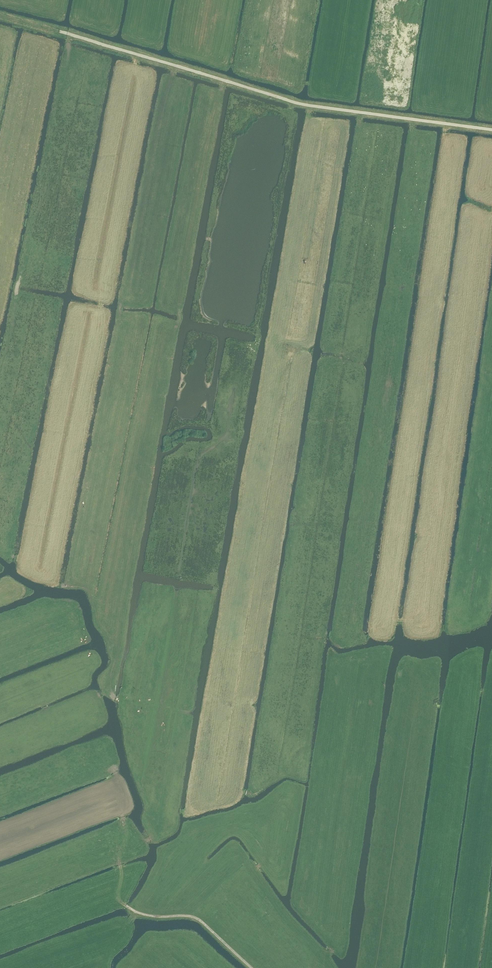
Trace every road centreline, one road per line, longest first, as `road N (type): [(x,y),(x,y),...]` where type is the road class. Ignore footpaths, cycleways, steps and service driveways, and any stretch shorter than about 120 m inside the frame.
road 1 (track): [(0,16),(292,102)]
road 2 (track): [(491,130),(292,102)]
road 3 (track): [(251,967),(195,917),(138,913)]

